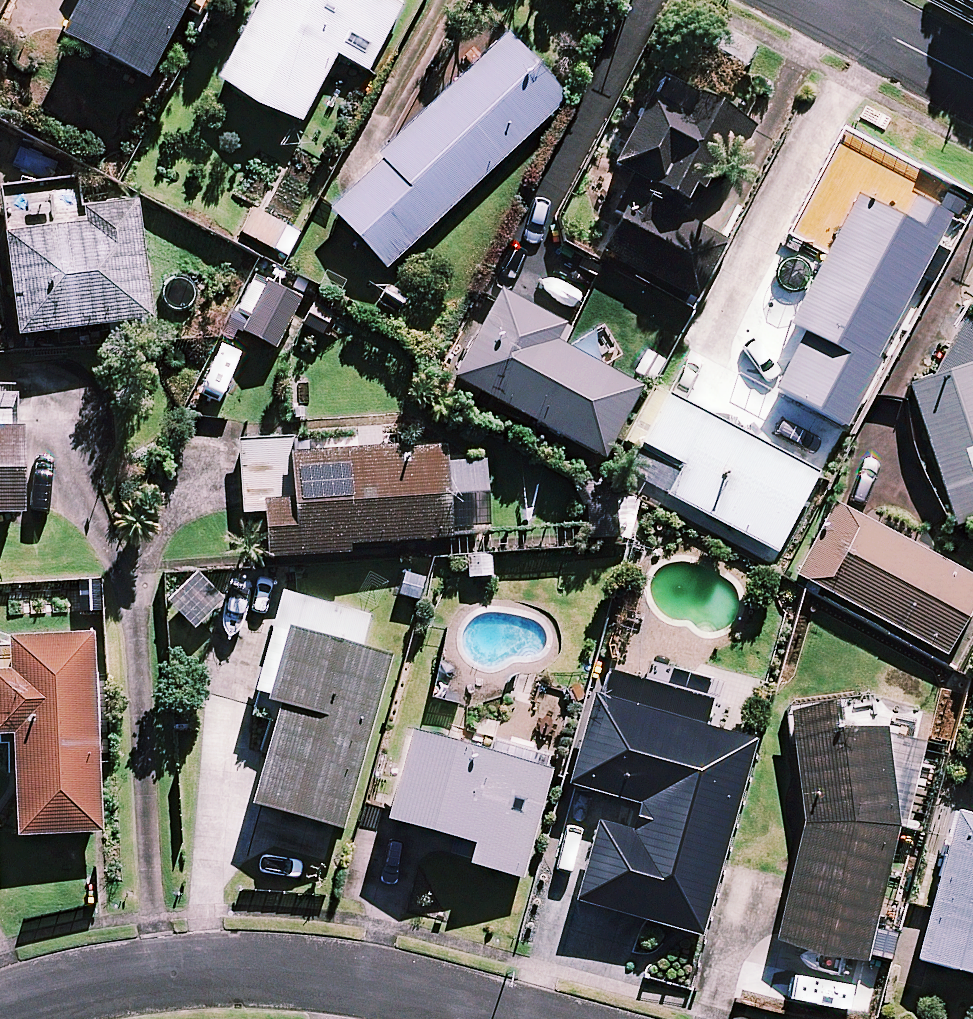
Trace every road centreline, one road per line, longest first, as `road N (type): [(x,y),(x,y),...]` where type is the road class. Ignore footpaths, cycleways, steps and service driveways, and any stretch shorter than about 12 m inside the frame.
road 1 (residential): [(504,1018),(393,987),(237,969),(143,974),(0,1010)]
road 2 (residential): [(799,0),(972,84)]

